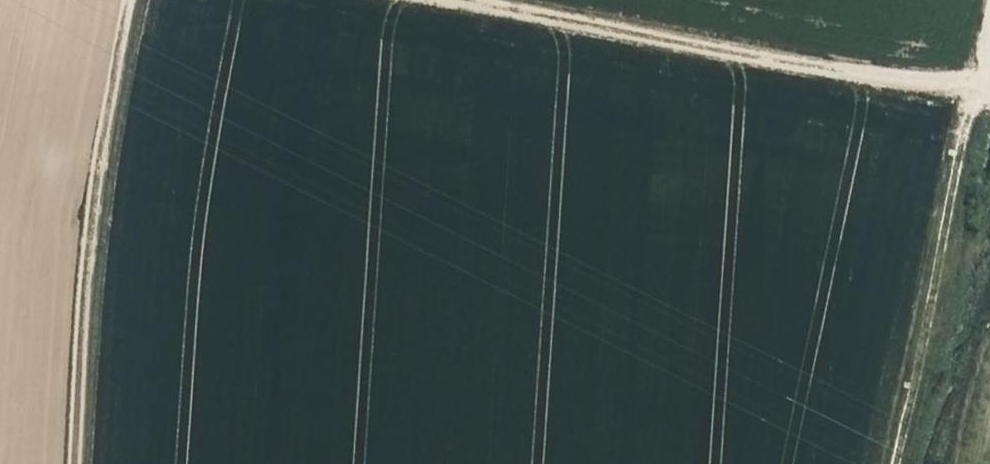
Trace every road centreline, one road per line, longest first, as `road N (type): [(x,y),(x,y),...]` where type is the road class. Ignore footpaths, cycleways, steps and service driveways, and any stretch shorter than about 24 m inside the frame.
road 1 (track): [(470,0),(989,93)]
road 2 (track): [(74,463),(90,229),(131,0)]
road 3 (track): [(977,93),(905,463)]

